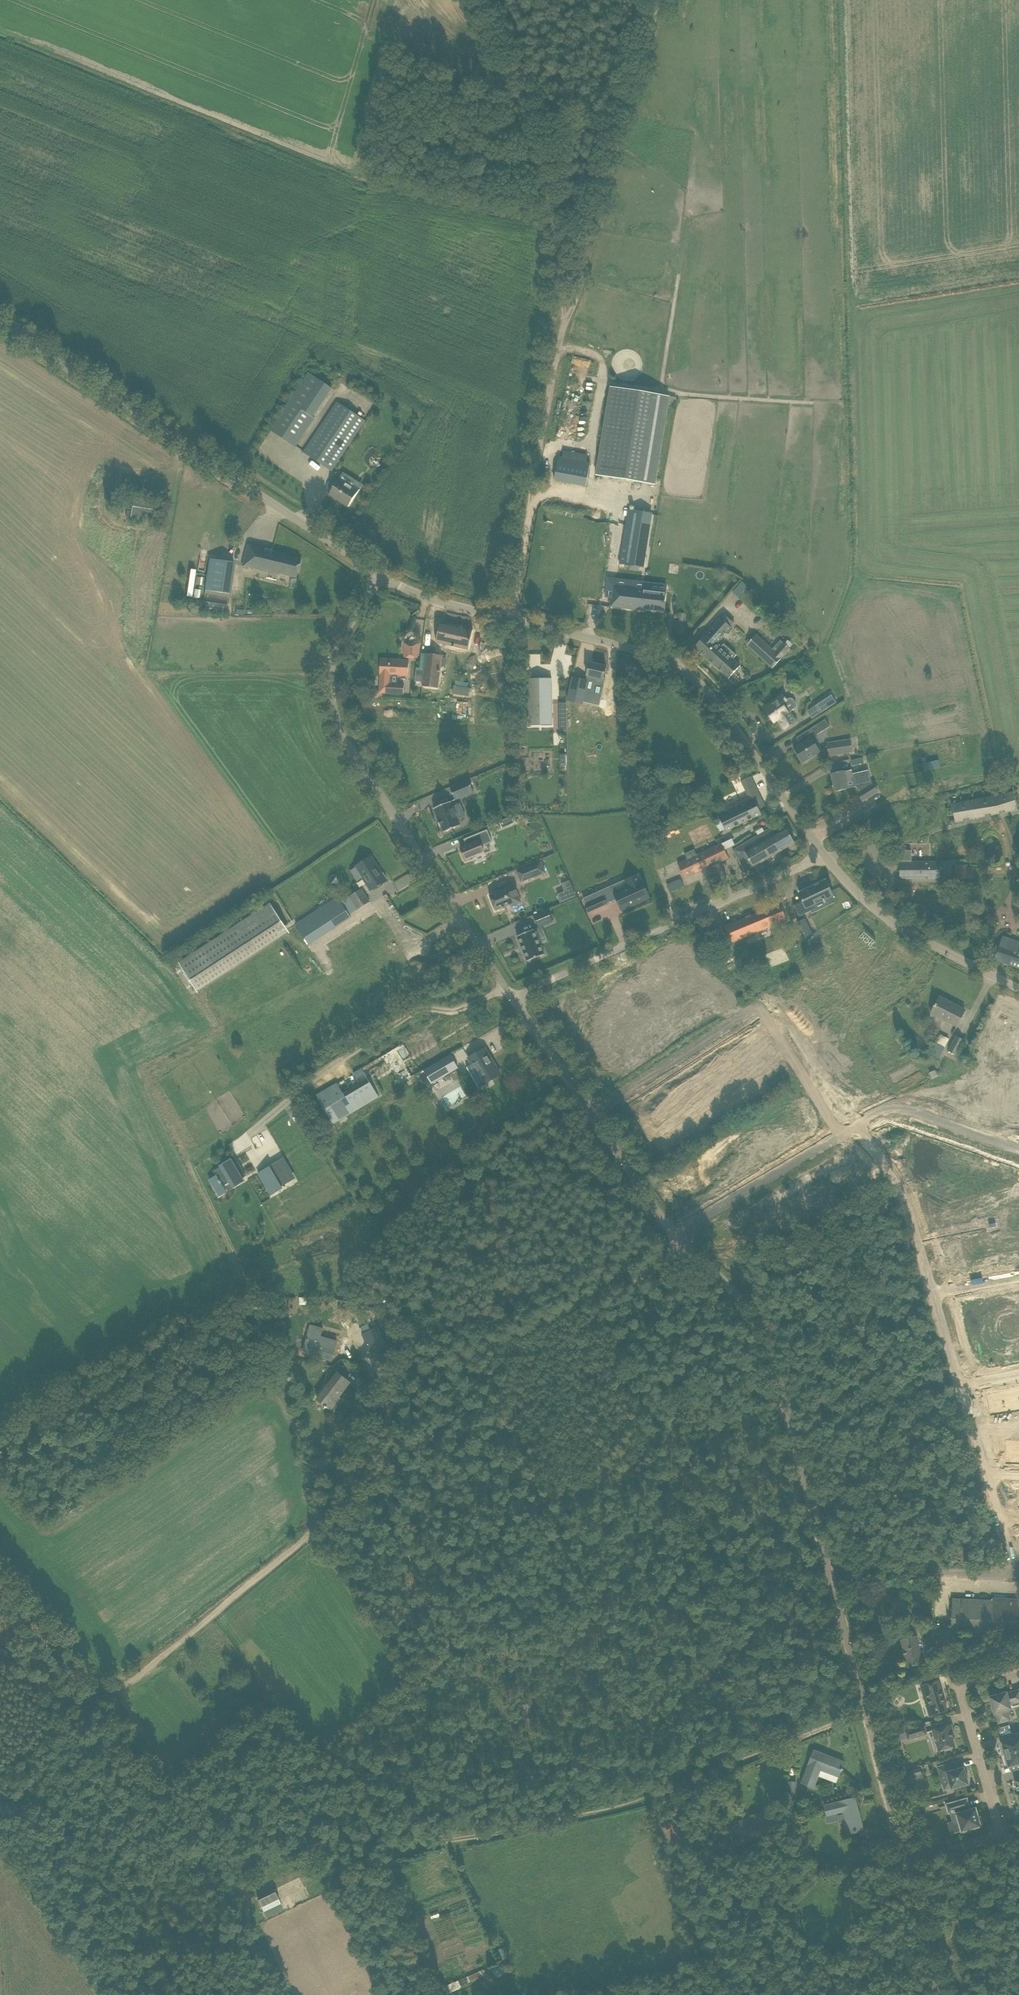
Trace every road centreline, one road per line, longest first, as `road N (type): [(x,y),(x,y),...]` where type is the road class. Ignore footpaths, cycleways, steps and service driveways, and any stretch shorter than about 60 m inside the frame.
road 1 (unclassified): [(903,1861),(767,1330),(759,1308),(682,1235)]
road 2 (residential): [(822,852),(721,702),(677,662),(412,593),(381,575)]
road 3 (unclassified): [(506,989),(345,733),(332,698),(339,640),(381,575)]
road 4 (unclassified): [(381,575),(0,324)]
road 5 (unclassified): [(125,1685),(353,1494),(378,1454),(410,1365)]
road 6 (residential): [(840,1135),(758,1008),(591,1109)]
road 7 (track): [(467,0),(530,122),(555,228),(564,324)]
road 8 (residential): [(513,1000),(822,852)]
road 9 (track): [(564,324),(656,0)]
road 10 (unclassified): [(410,1365),(434,1364),(656,1267),(682,1235)]
road 11 (residential): [(249,1134),(321,1071),(422,1008),(457,1012),(506,989)]
road 12 (track): [(564,324),(510,616)]
road 13 (residential): [(1018,986),(896,921),(822,852)]
road 14 (residential): [(996,1831),(960,1694),(964,1683),(1018,1667)]
road 15 (unclassified): [(410,1365),(465,1173)]
road 16 (track): [(828,1568),(858,1563),(1016,1577)]
road 17 (residential): [(852,1129),(902,1192),(932,1295)]
road 18 (residential): [(682,1235),(840,1135)]
road 19 (residential): [(852,1129),(904,1107),(1018,1149)]
road 20 (unclassified): [(682,1235),(591,1109)]
road 21 (unclassified): [(938,1994),(903,1861)]
road 22 (unclassified): [(591,1109),(513,1000)]

